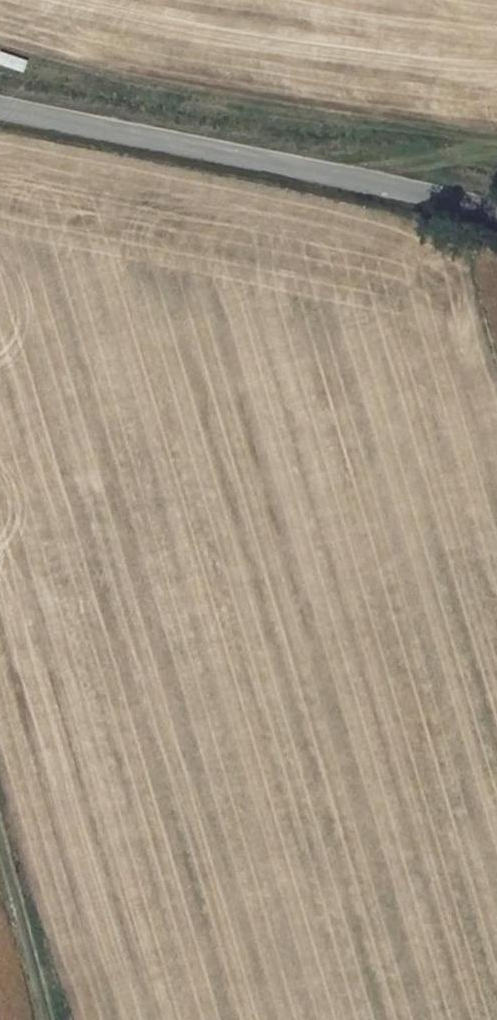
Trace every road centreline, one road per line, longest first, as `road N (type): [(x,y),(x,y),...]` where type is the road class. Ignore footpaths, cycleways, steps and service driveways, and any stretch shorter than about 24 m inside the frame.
road 1 (unclassified): [(0,107),(496,212)]
road 2 (track): [(45,1019),(0,833)]

